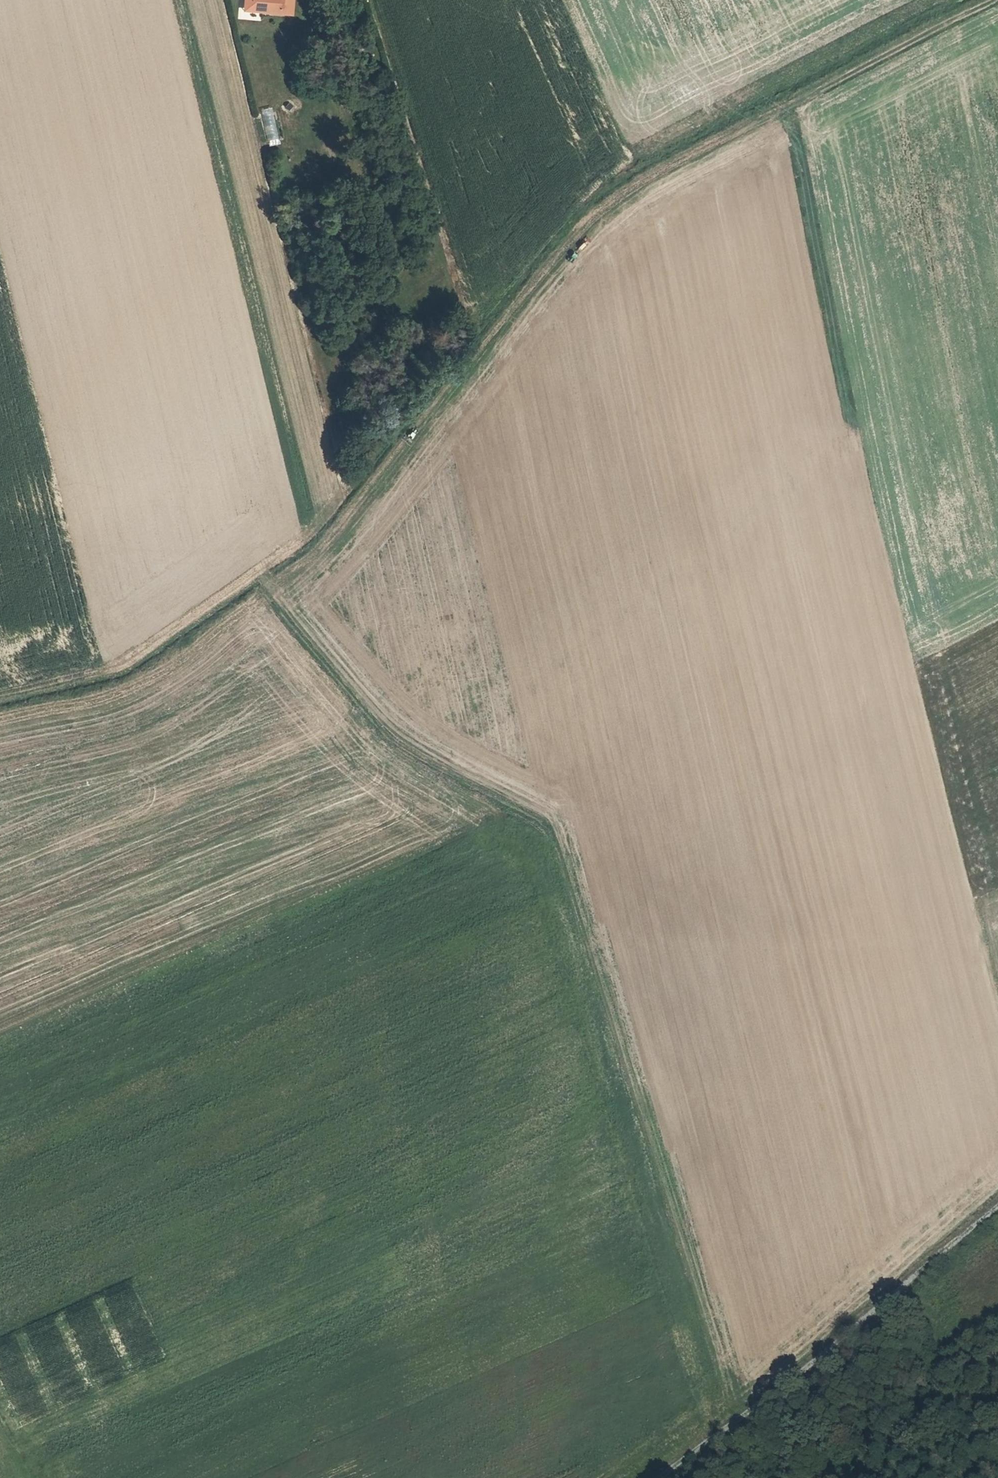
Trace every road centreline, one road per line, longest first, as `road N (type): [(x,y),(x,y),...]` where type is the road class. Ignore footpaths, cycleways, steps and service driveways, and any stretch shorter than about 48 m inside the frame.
road 1 (track): [(662,1477),(997,1206)]

